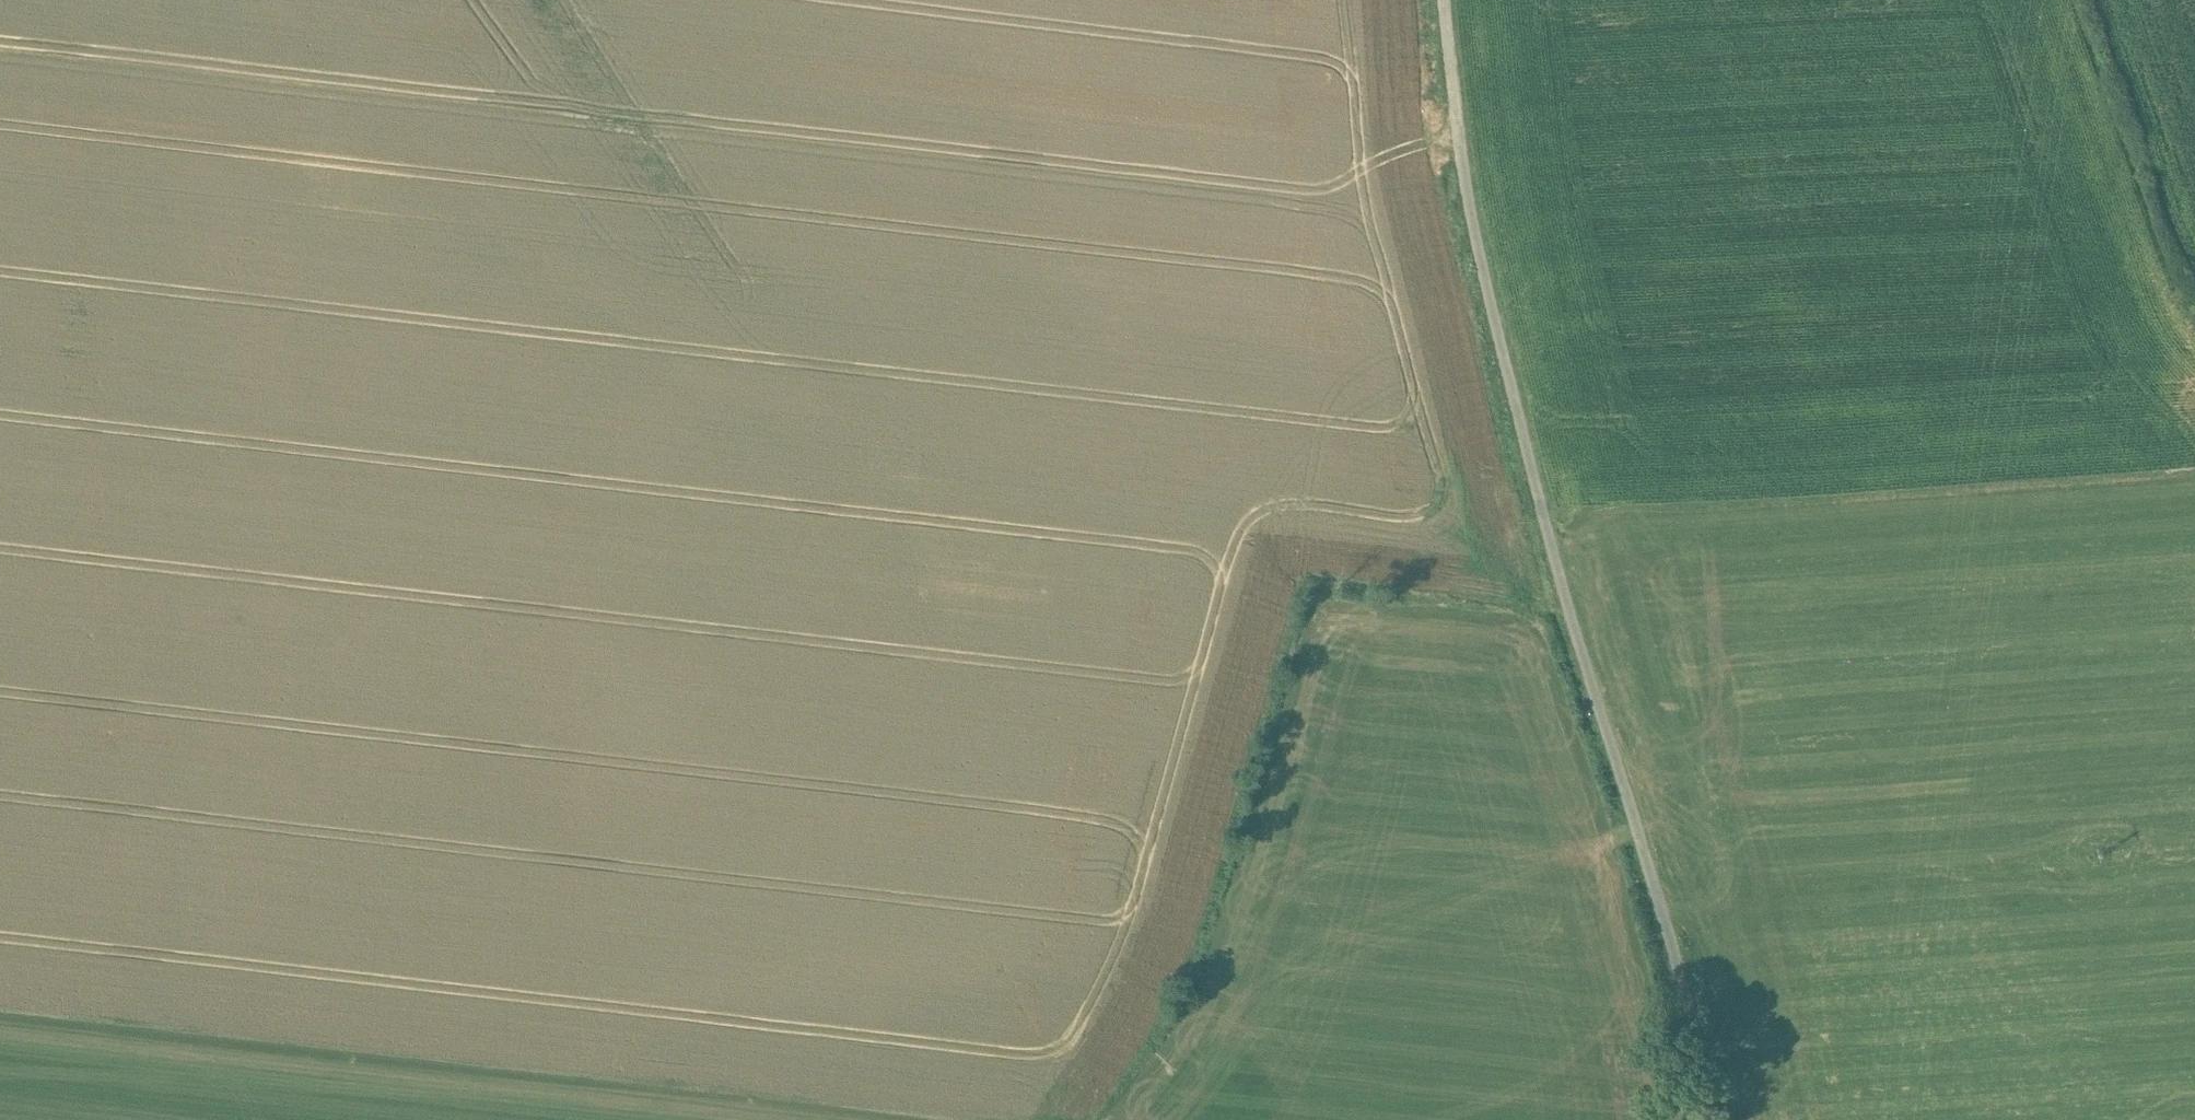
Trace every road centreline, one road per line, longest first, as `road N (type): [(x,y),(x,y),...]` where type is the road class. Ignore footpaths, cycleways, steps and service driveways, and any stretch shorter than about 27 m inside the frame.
road 1 (unclassified): [(1445,0),(1490,286),(1719,1119)]

